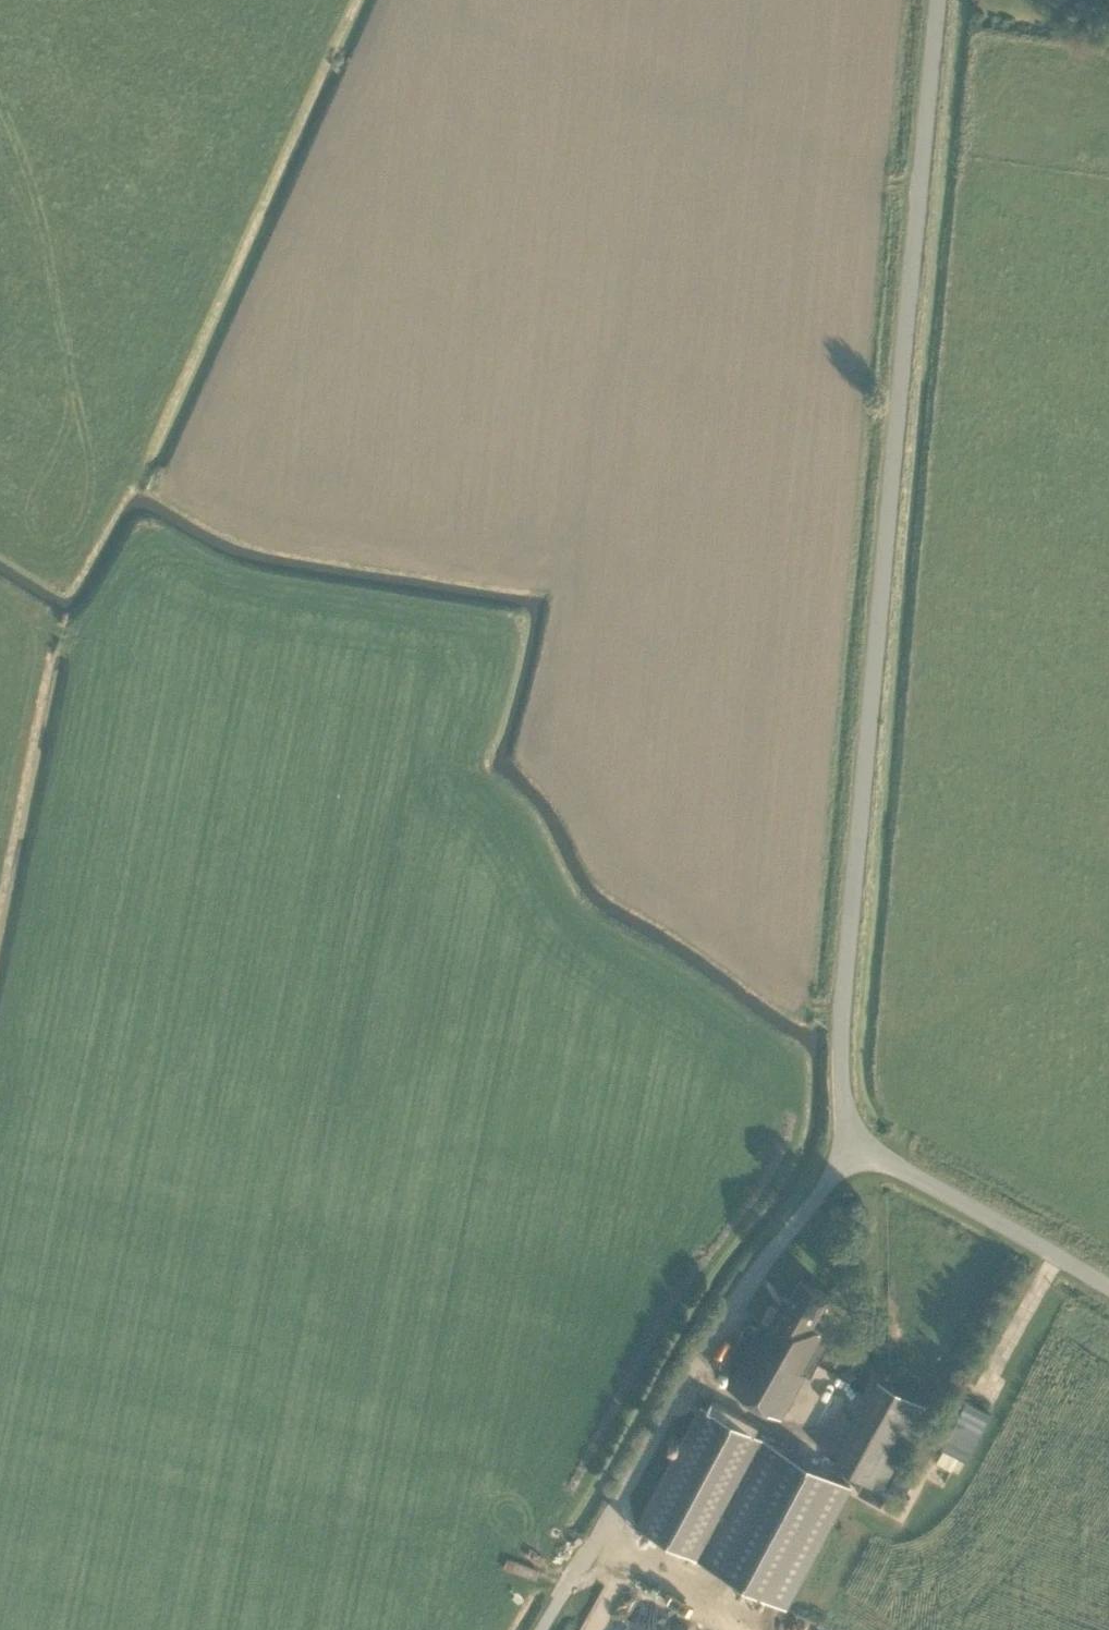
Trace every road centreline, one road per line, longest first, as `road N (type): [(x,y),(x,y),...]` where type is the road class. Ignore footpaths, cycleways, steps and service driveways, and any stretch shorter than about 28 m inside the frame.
road 1 (tertiary): [(862,1139),(841,1070),(841,1016),(939,0)]
road 2 (unclassified): [(541,1629),(736,1296),(862,1139)]
road 3 (tertiary): [(1108,1289),(862,1139)]

